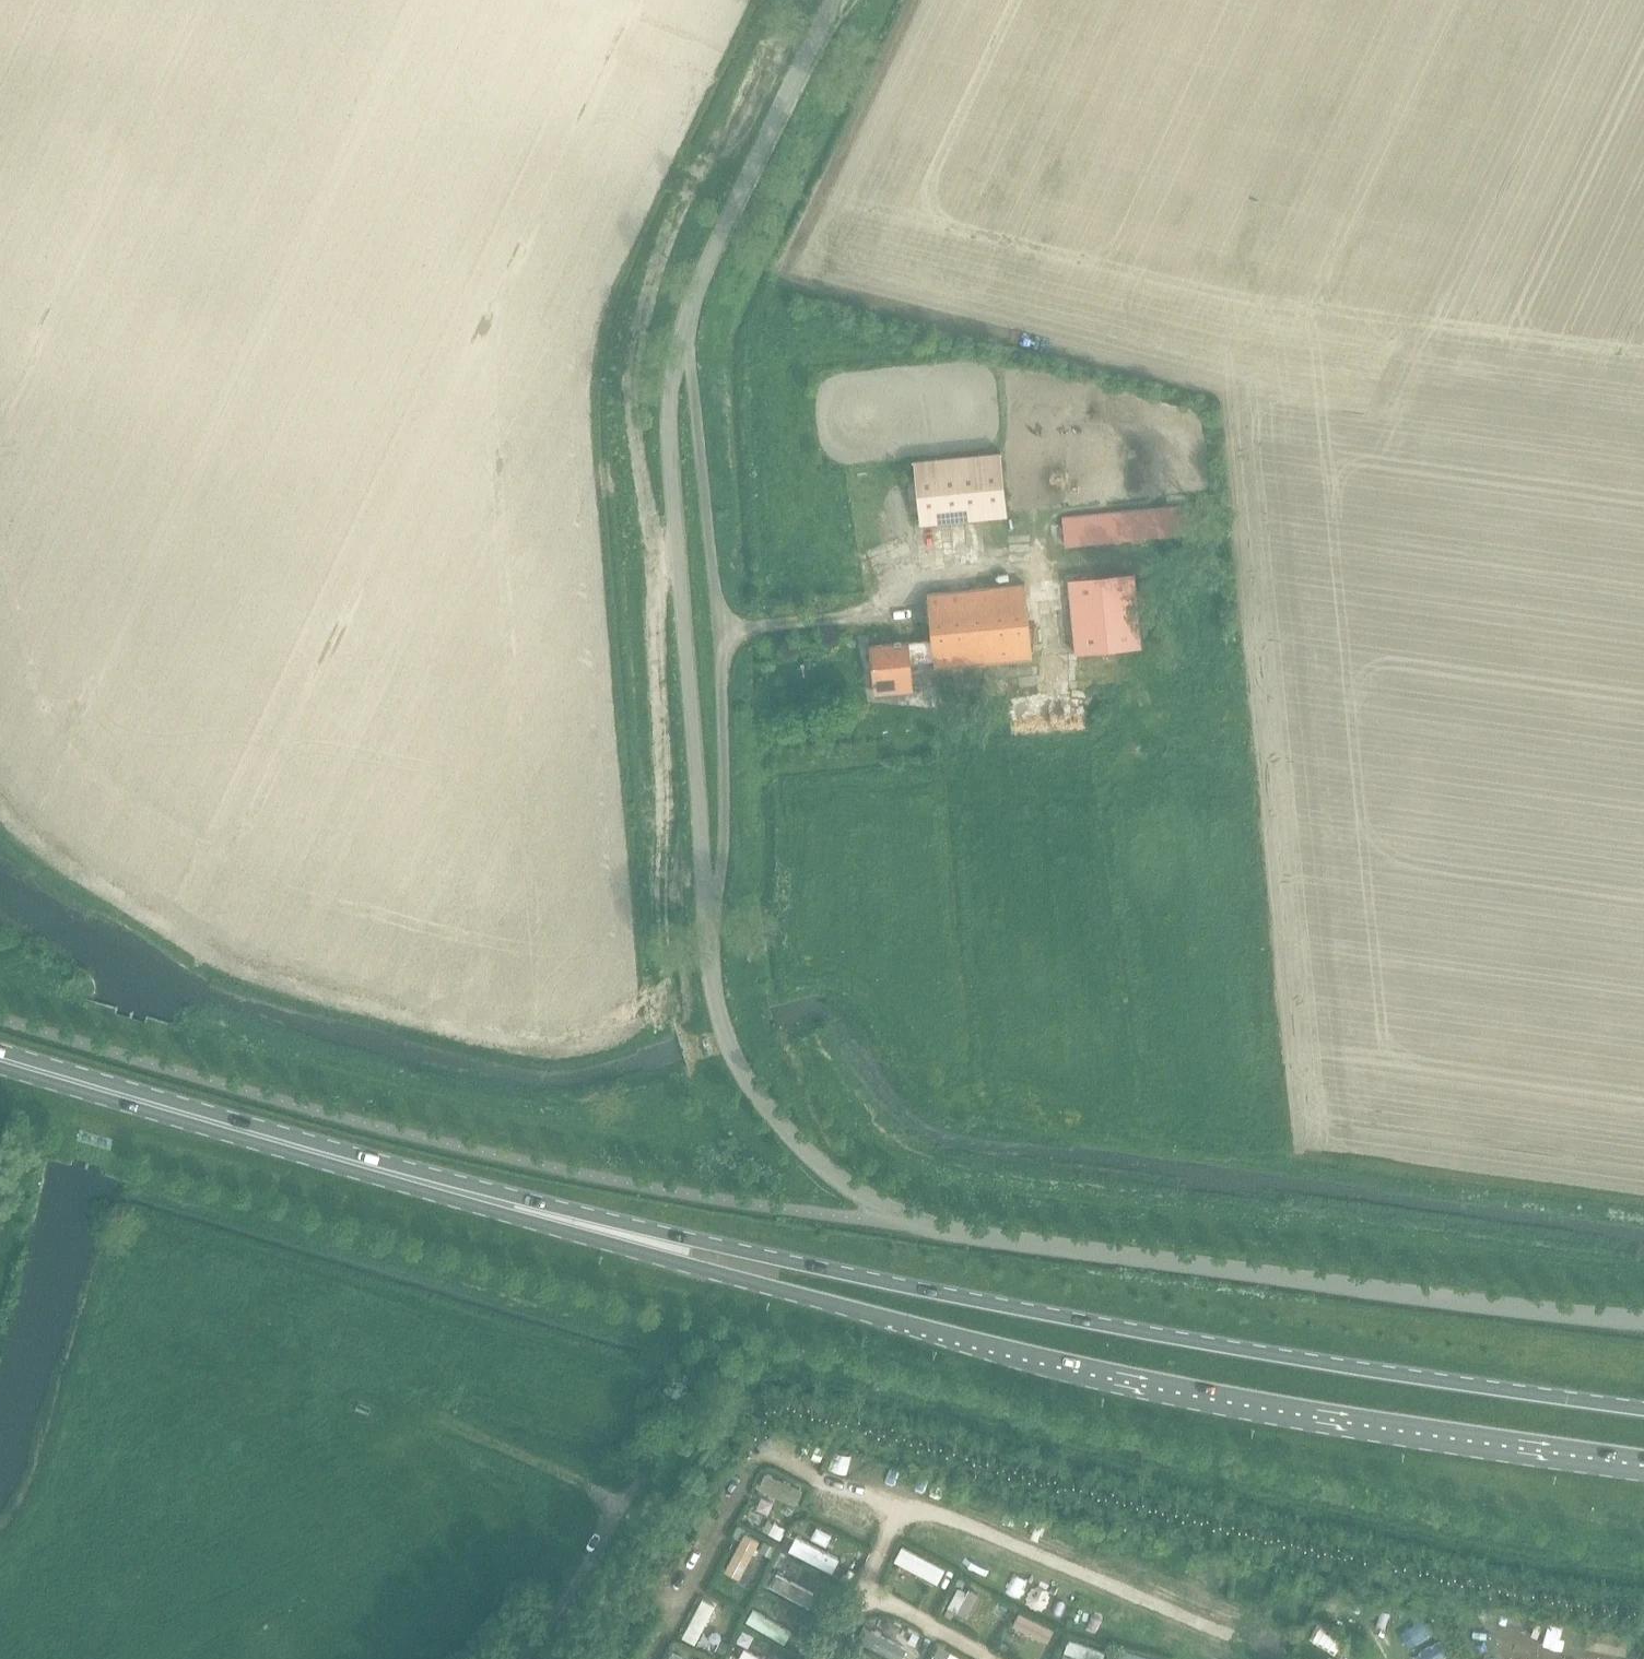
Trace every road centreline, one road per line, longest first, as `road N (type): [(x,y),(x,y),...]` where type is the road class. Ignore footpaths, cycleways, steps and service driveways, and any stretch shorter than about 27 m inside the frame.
road 1 (unclassified): [(1643,1320),(906,1221),(827,1171),(747,1082),(719,1017),(711,973),(668,454),(669,381),(700,277),(830,0)]
road 2 (primary): [(399,1174),(662,1259),(994,1348),(1279,1408),(1643,1458)]
road 3 (primary): [(1643,1410),(1283,1362),(399,1174)]
road 4 (primary): [(399,1174),(0,1059)]
road 5 (track): [(437,1423),(597,1493)]

